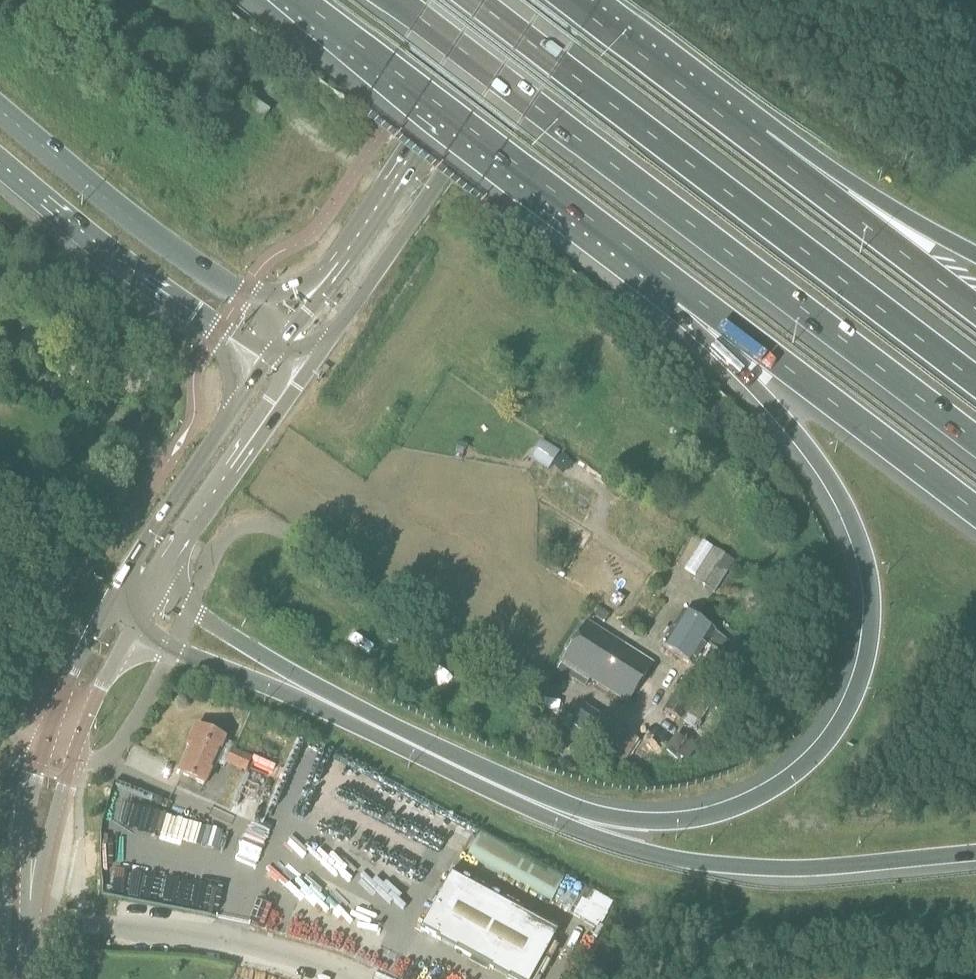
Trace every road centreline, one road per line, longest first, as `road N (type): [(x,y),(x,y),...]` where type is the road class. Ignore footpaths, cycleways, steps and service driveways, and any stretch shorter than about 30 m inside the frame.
road 1 (motorway): [(687,291),(836,488),(873,580),(876,619),(851,720),(828,750),(757,802),(705,819),(602,820),(427,744),(153,595)]
road 2 (motorway): [(133,632),(568,826),(689,864),(787,870),(975,853)]
road 3 (motorway): [(395,0),(975,440)]
road 4 (motorway): [(975,380),(474,0)]
road 5 (motorway): [(301,0),(687,291)]
road 6 (secondary): [(322,352),(560,0)]
road 7 (secondary): [(514,0),(291,329)]
road 8 (secondary): [(291,329),(150,232),(0,109)]
road 9 (motorway): [(687,291),(975,511)]
road 10 (secondary): [(0,162),(265,364)]
road 11 (secondary): [(265,364),(112,598)]
road 12 (motorway): [(776,158),(570,0)]
road 13 (residential): [(180,444),(114,540),(0,626)]
road 14 (secondary): [(153,595),(297,387)]
road 15 (motorway): [(975,309),(776,158)]
road 16 (motorway): [(975,254),(776,158)]
road 17 (unclassified): [(112,598),(42,744)]
road 18 (unclassified): [(42,744),(27,815),(31,894)]
road 19 (unclassified): [(31,894),(75,756)]
road 20 (unclassified): [(75,756),(133,632)]

